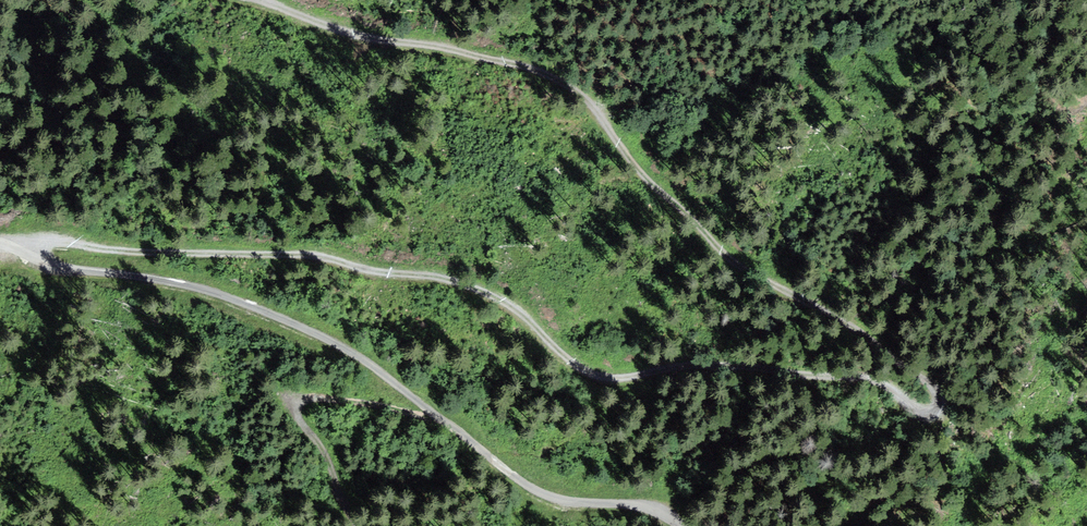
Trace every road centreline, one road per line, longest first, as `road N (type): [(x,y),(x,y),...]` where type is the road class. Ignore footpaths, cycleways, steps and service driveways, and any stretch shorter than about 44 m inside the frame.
road 1 (track): [(270,0),(321,19),(480,40),(603,99),(676,202),(763,277),(917,368),(948,398),(929,425),(850,384),(760,362),(584,353),(486,292),(414,271),(60,239),(16,248)]
road 2 (unclassified): [(681,525),(636,508),(557,497),(385,372),(292,323),(223,296),(0,244)]

